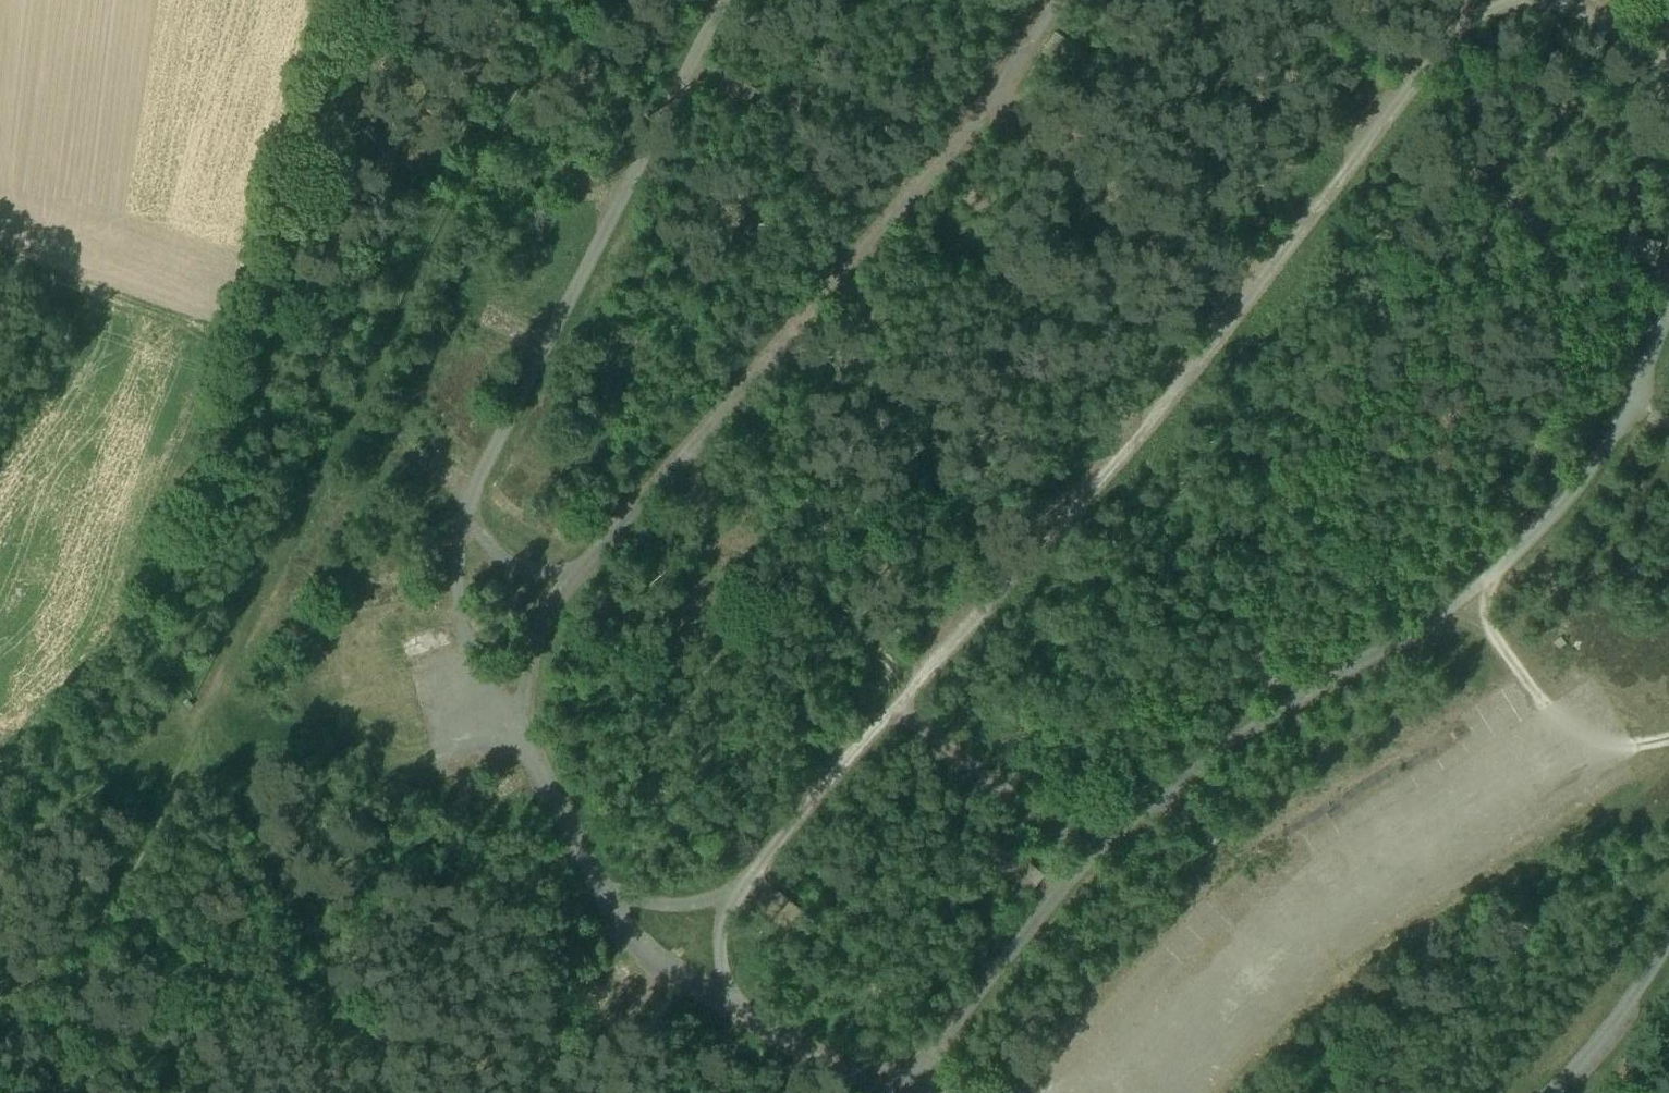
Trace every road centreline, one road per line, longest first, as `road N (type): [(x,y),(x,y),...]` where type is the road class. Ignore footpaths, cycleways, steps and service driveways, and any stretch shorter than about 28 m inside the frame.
road 1 (track): [(879,1092),(646,948),(603,892),(479,662),(460,592),(461,527),(478,471),(723,0)]
road 2 (track): [(603,892),(690,903),(740,886),(1211,348),(1442,43),(1461,0)]
road 3 (track): [(510,720),(534,644),(579,571),(997,83),(1058,0)]
road 4 (track): [(1668,294),(1637,404),(1597,470),(1537,538),(1468,596),(1228,748),(1086,857)]
road 5 (track): [(128,627),(223,346),(374,0)]
road 6 (track): [(1203,1092),(1384,899),(1561,783),(1668,735)]
road 7 (track): [(1086,857),(903,1092)]
road 8 (track): [(900,710),(1086,857)]
road 9 (track): [(223,346),(0,268)]
road 10 (track): [(1468,596),(1553,701),(1619,757)]
road 11 (track): [(0,764),(128,627)]
road 12 (track): [(579,571),(536,574),(500,554),(468,504)]
road 13 (track): [(1558,0),(1668,63)]

